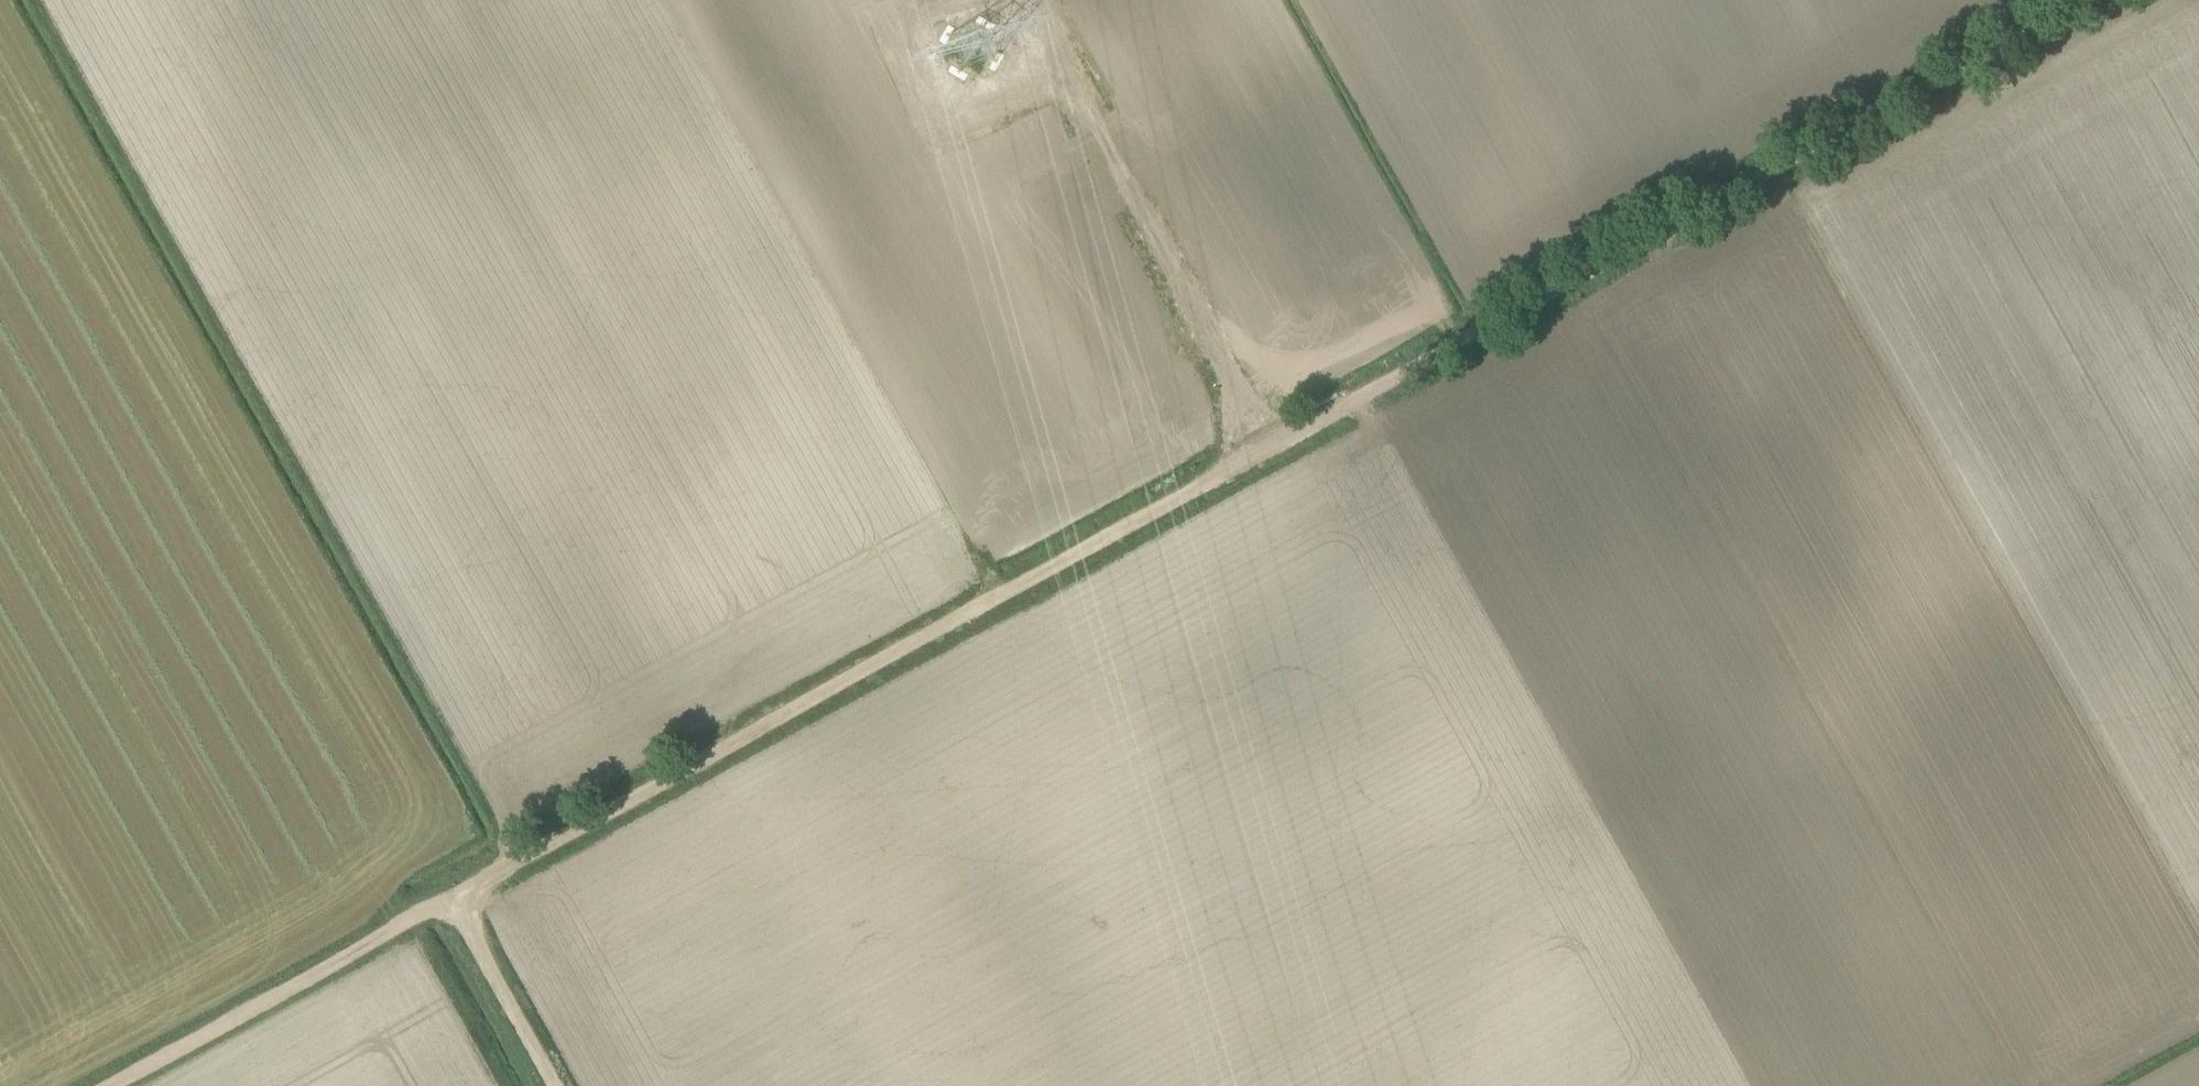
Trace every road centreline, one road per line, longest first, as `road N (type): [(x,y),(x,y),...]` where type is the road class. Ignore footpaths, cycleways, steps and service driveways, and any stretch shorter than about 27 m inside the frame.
road 1 (track): [(2089,0),(458,901)]
road 2 (track): [(458,901),(118,1085)]
road 3 (track): [(458,901),(554,1085)]

